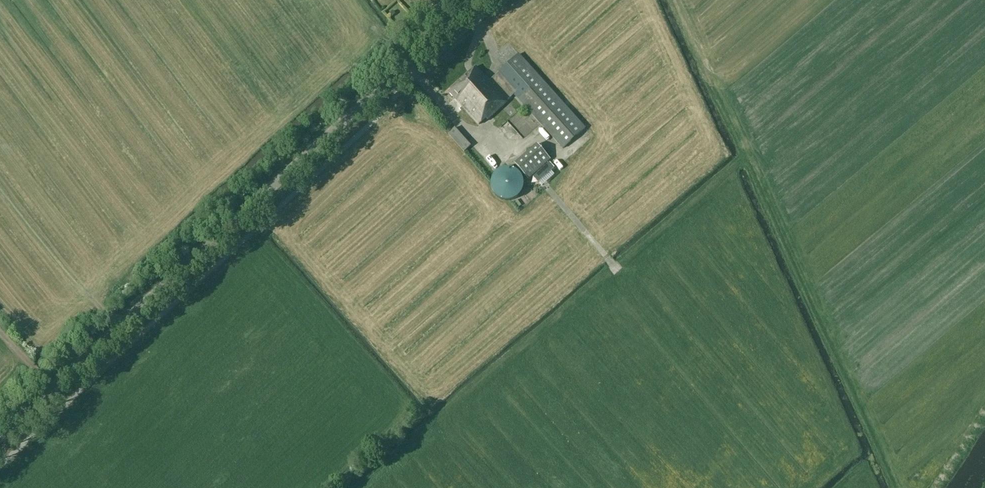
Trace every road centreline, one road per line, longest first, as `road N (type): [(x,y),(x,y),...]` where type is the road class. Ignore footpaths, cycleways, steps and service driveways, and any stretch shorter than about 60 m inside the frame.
road 1 (tertiary): [(0,436),(476,0)]

